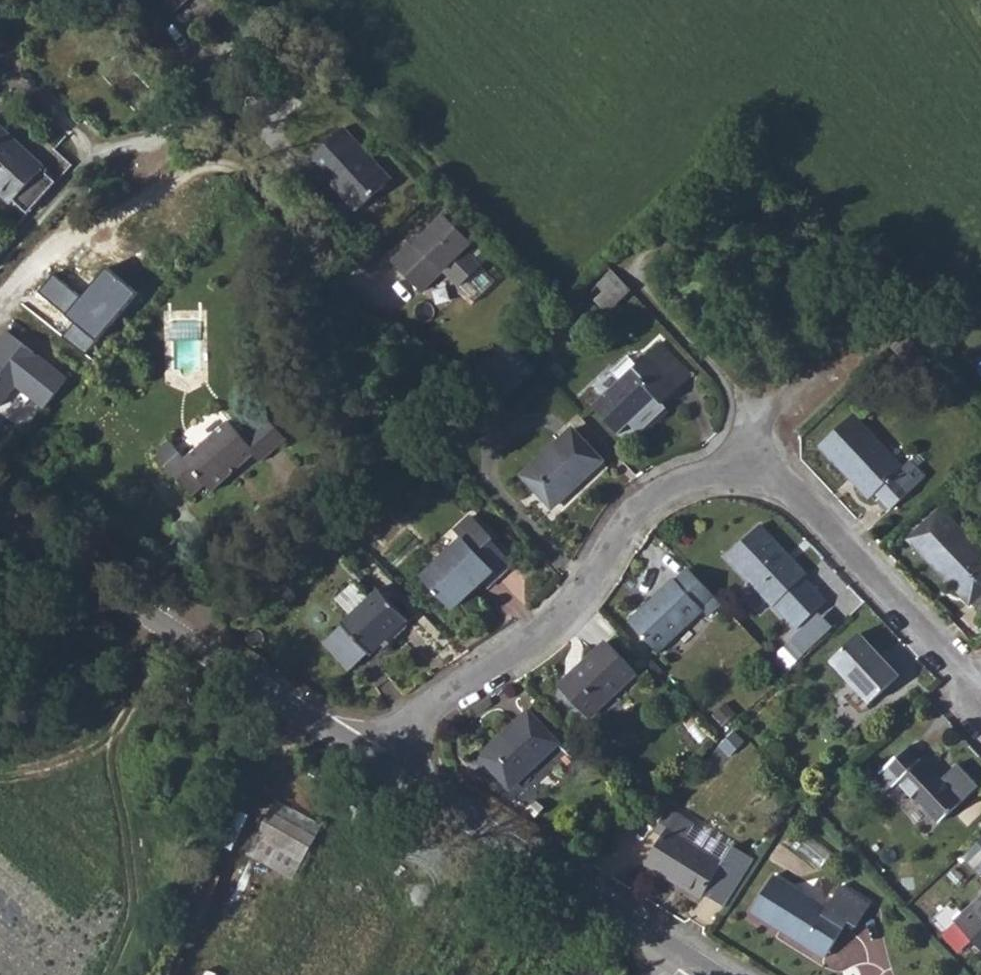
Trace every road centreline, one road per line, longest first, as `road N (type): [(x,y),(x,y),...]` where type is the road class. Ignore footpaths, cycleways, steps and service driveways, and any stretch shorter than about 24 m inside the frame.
road 1 (residential): [(370,759),(549,630),(588,590),(631,511),(705,478),(770,483),(810,504),(980,698)]
road 2 (unclassified): [(0,511),(370,759)]
road 3 (unclassified): [(370,759),(709,974)]

